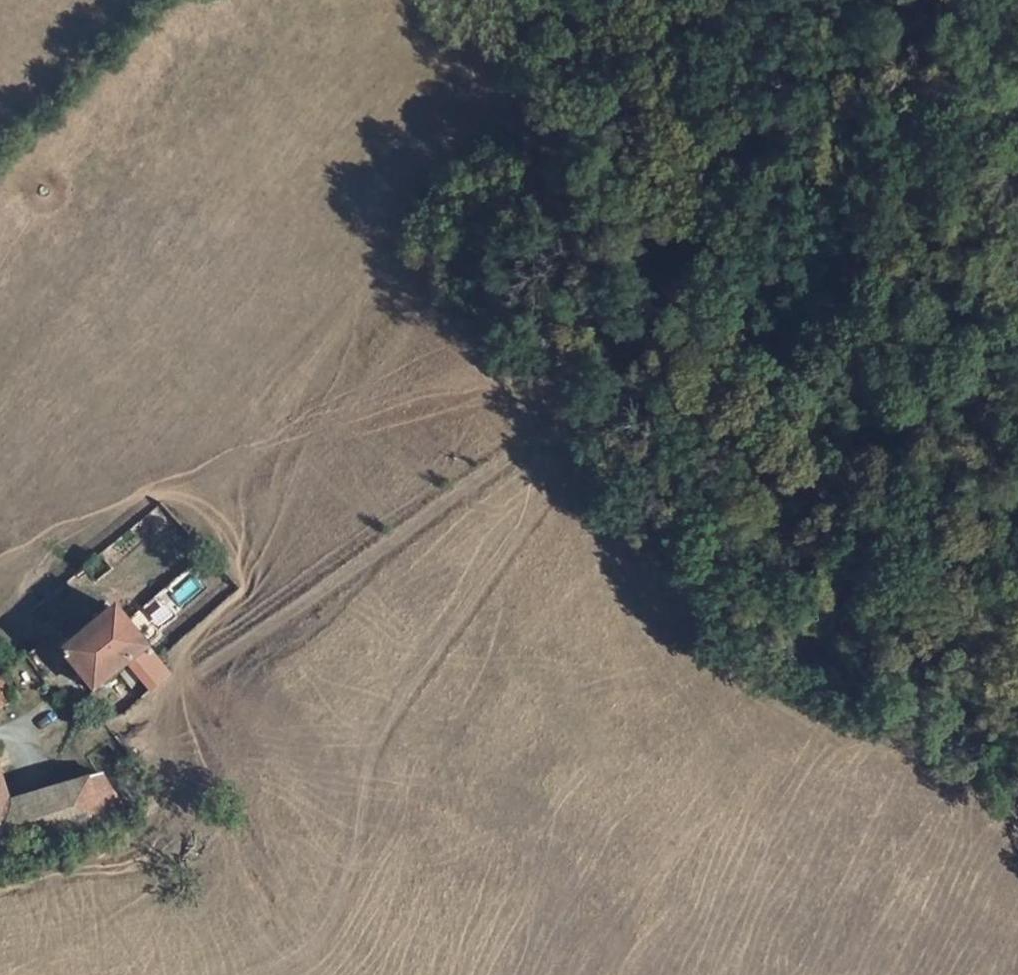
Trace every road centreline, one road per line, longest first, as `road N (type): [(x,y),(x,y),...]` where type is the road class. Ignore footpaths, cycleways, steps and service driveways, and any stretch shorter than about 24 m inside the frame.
road 1 (track): [(561,417),(130,721),(79,741),(48,722)]
road 2 (track): [(166,0),(0,152)]

